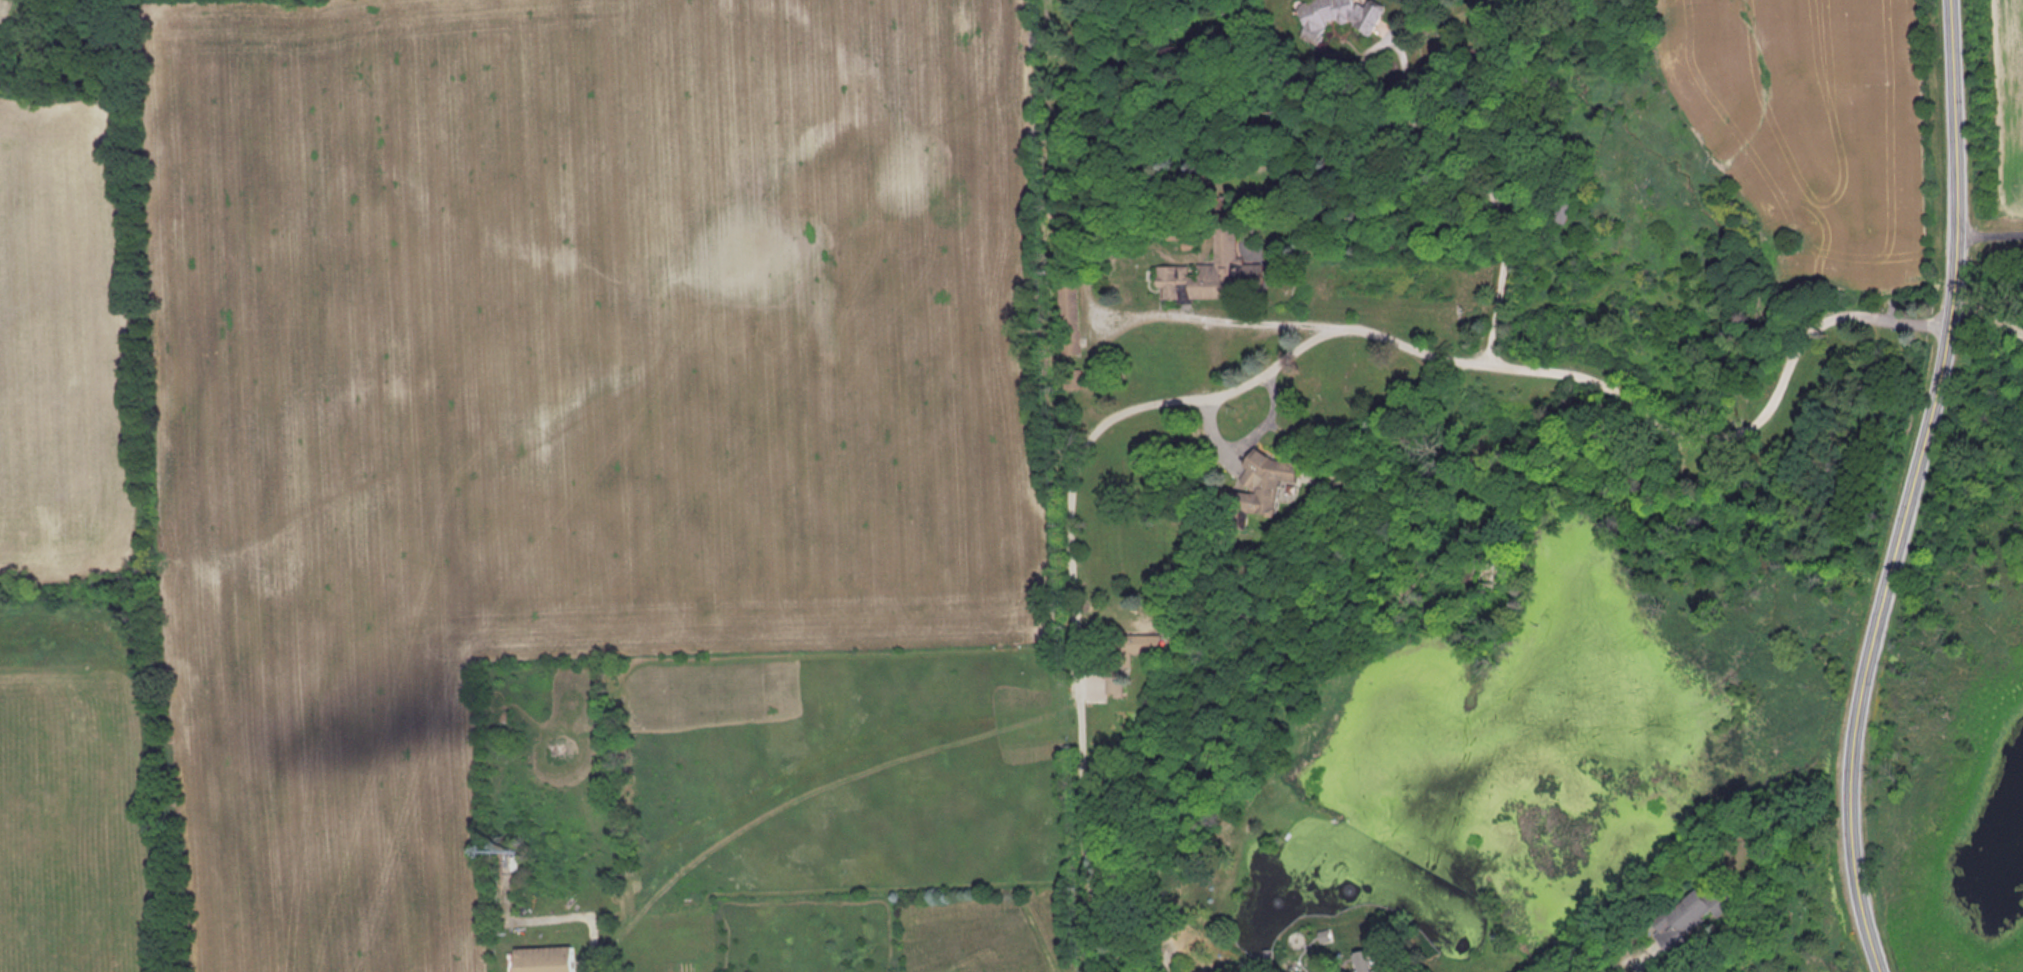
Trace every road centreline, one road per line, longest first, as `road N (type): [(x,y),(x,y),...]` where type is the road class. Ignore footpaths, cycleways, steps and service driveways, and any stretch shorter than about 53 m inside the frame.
road 1 (residential): [(1139,971),(1097,901),(1084,824),(1069,529),(1074,476),(1105,423),(1141,406),(1213,396),(1341,327),(1359,327),(1421,353),(1587,378),(1677,430),(1725,440)]
road 2 (tertiary): [(1886,971),(1860,869),(1857,743),(1869,666),(1939,408),(1959,285),(1954,0)]
road 3 (residential): [(1750,429),(1817,331),(1897,325),(1952,336)]

